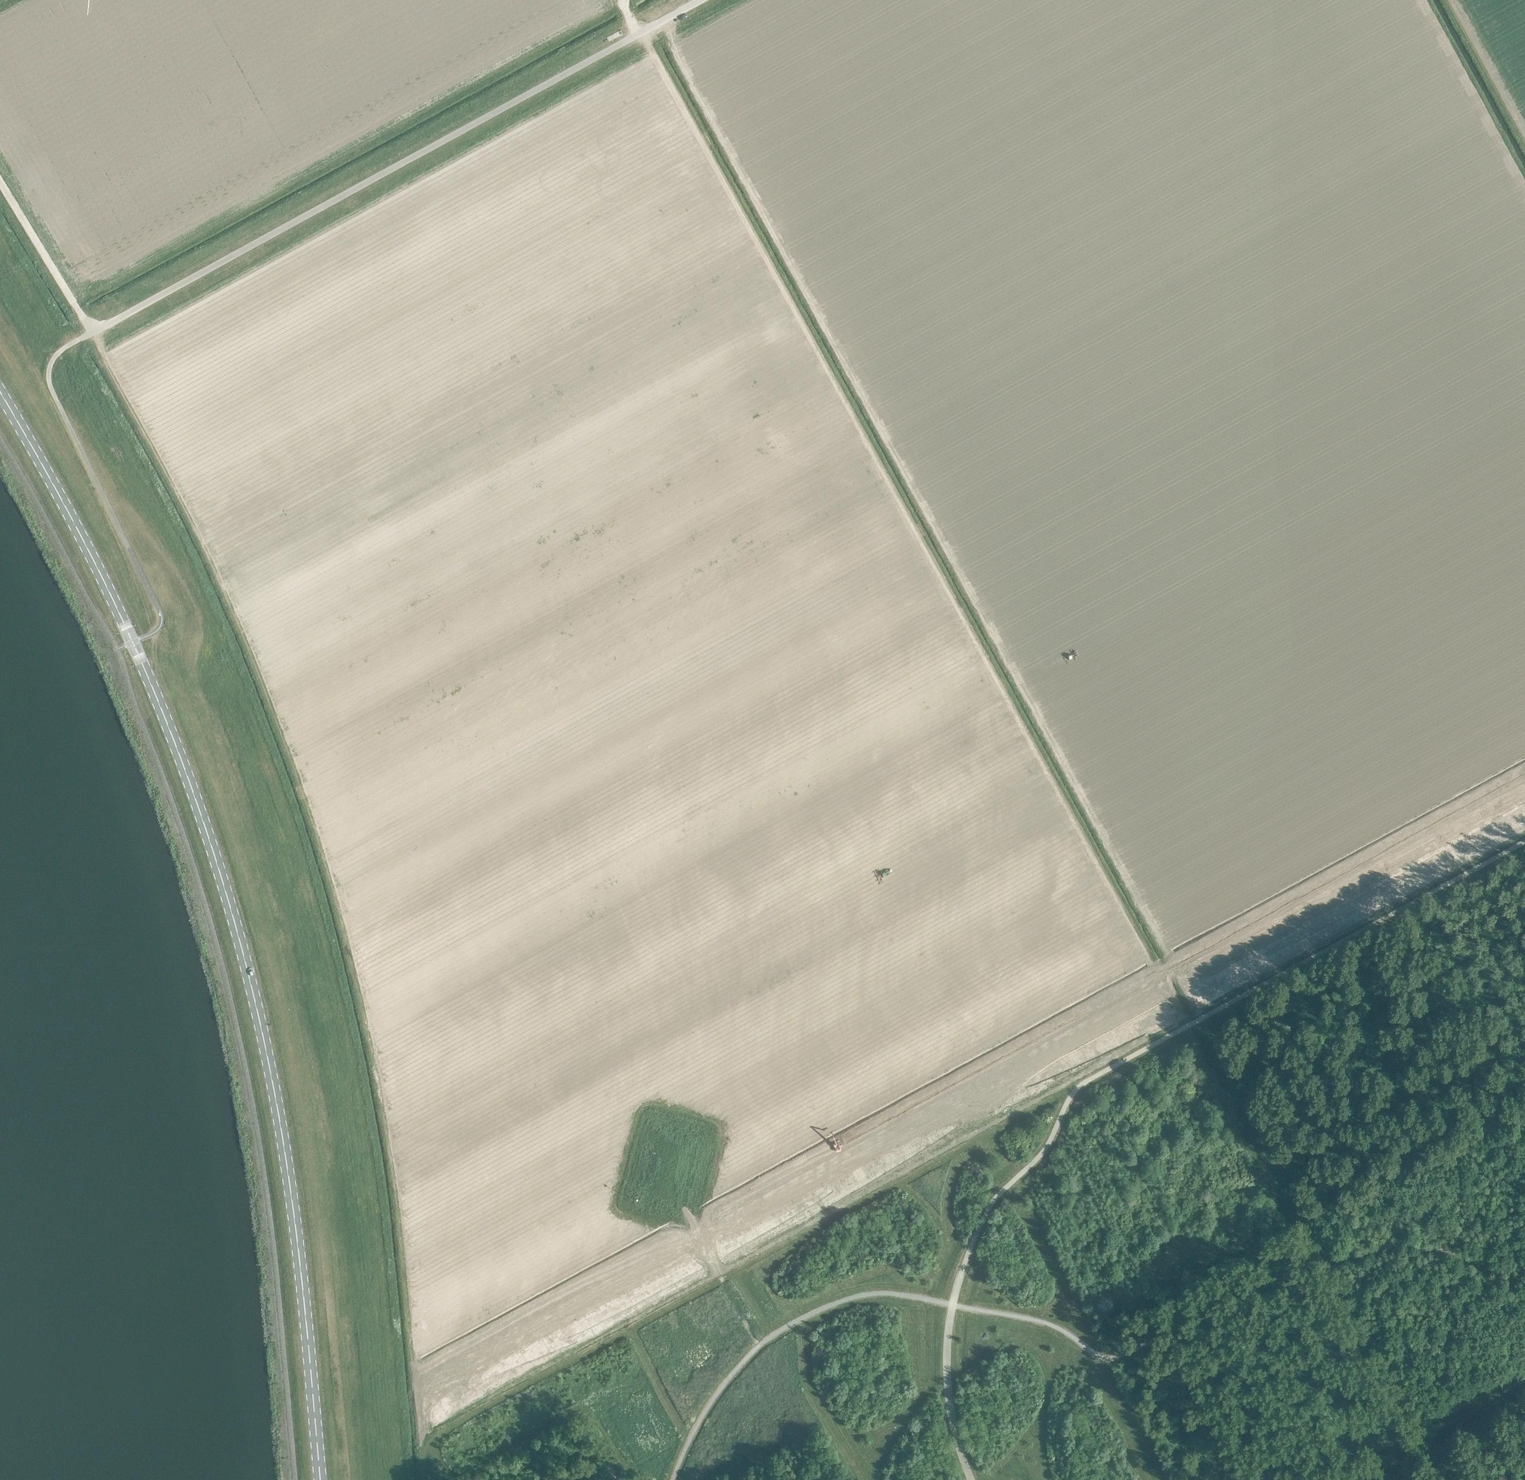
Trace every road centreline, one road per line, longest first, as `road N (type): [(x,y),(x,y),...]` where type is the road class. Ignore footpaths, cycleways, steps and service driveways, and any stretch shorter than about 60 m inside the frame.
road 1 (secondary): [(319,1479),(293,1217),(234,919),(164,716),(98,571),(0,393)]
road 2 (track): [(1524,1392),(1364,1479)]

